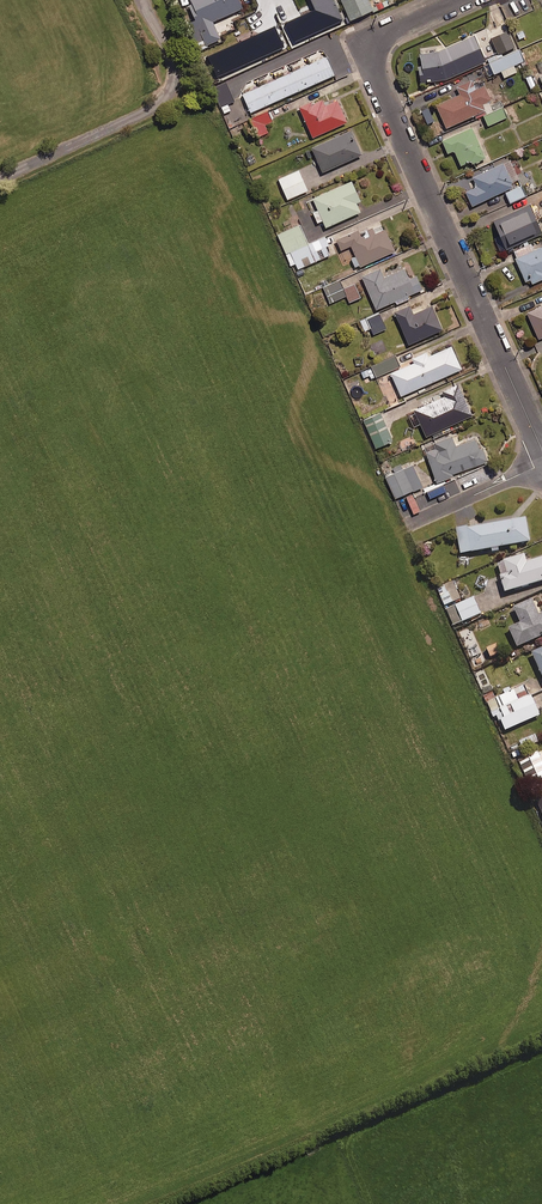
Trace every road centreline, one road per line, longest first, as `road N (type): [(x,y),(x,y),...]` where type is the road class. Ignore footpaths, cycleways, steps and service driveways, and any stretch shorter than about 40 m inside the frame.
road 1 (residential): [(541,451),(372,65),(381,36),(459,0)]
road 2 (residential): [(413,522),(541,465)]

